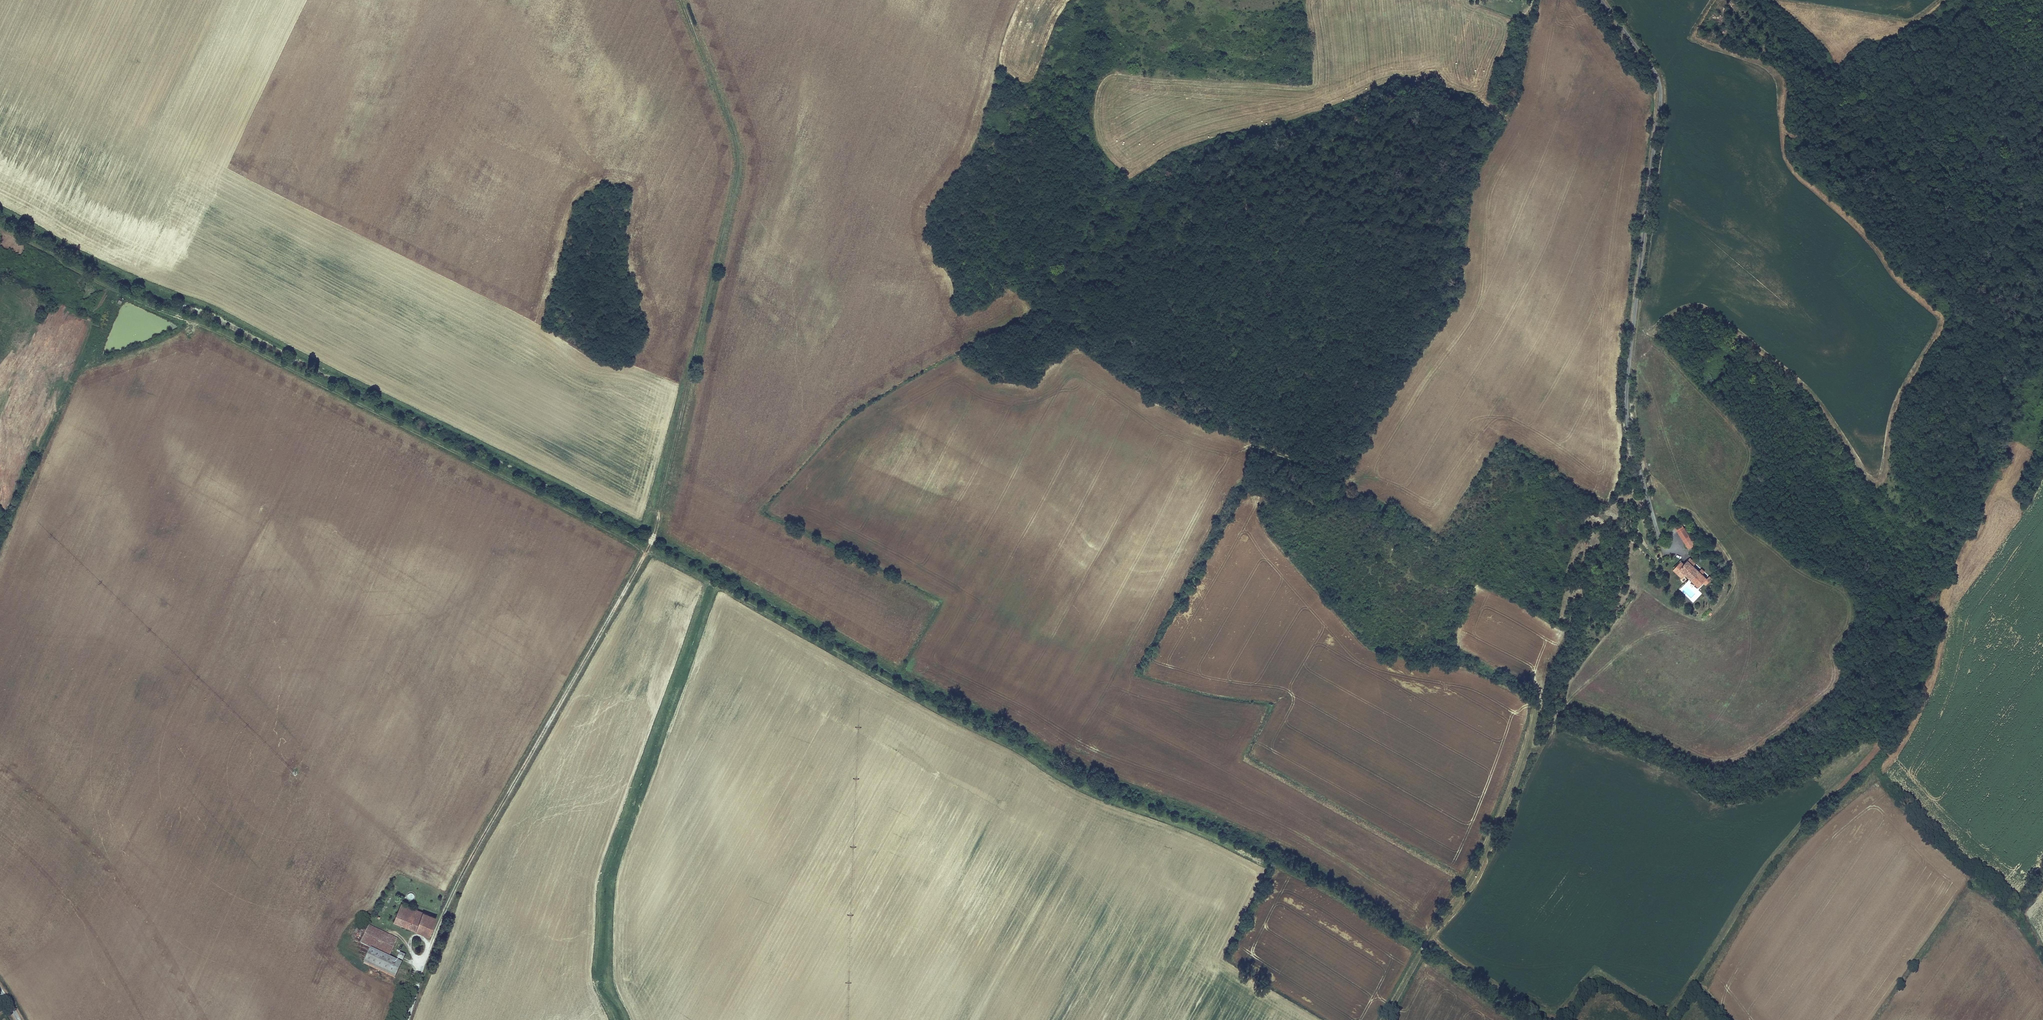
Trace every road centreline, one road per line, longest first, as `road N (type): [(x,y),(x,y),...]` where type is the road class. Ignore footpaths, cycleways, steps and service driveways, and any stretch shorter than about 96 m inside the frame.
road 1 (track): [(0,207),(636,522),(660,512)]
road 2 (unclassified): [(1602,0),(1661,86),(1627,412),(1661,542),(1684,558)]
road 3 (track): [(682,0),(732,128),(738,170),(660,512)]
road 4 (track): [(660,512),(647,551),(443,912)]
road 5 (track): [(1540,686),(1513,791),(1481,861),(1382,1019)]

